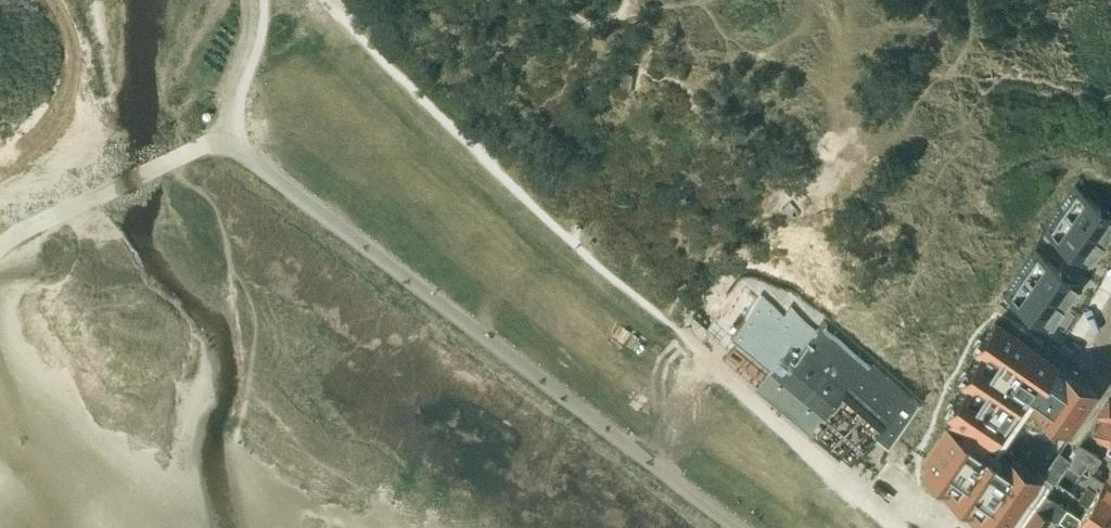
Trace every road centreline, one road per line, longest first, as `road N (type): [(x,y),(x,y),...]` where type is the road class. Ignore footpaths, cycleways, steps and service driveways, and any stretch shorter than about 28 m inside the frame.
road 1 (track): [(237,147),(208,144),(0,252)]
road 2 (track): [(0,184),(61,130),(75,84),(72,33),(55,0)]

